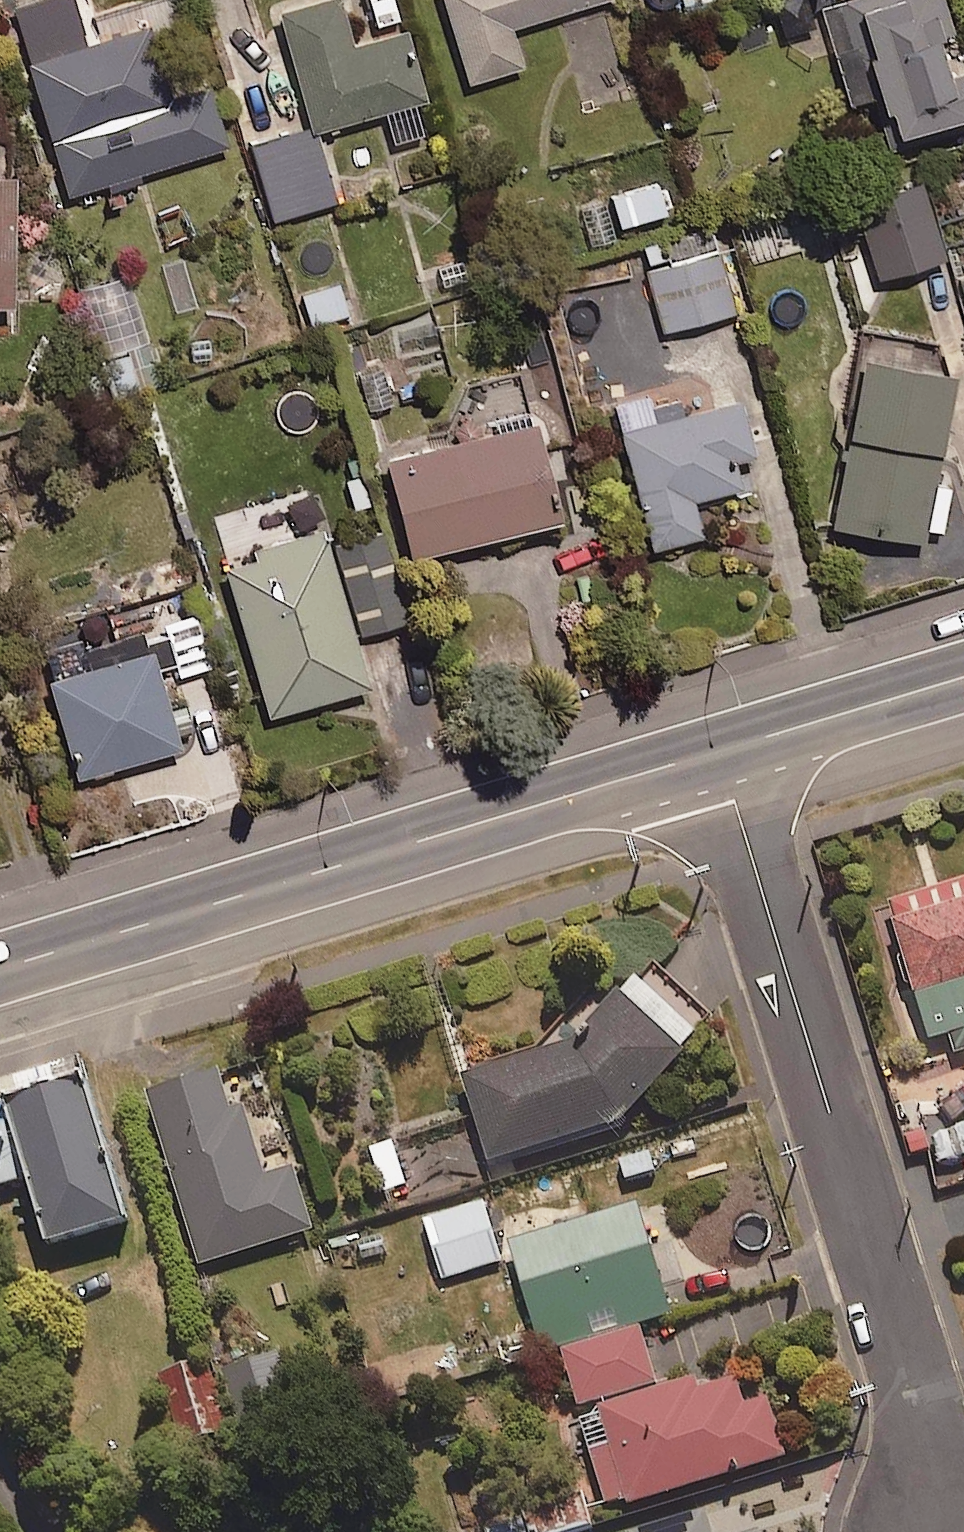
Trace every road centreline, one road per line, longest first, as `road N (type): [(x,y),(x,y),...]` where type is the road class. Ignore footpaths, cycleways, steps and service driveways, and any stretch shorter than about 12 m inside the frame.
road 1 (residential): [(924,1512),(921,1438),(719,751)]
road 2 (secondary): [(0,970),(719,751)]
road 3 (secondary): [(719,751),(963,677)]

